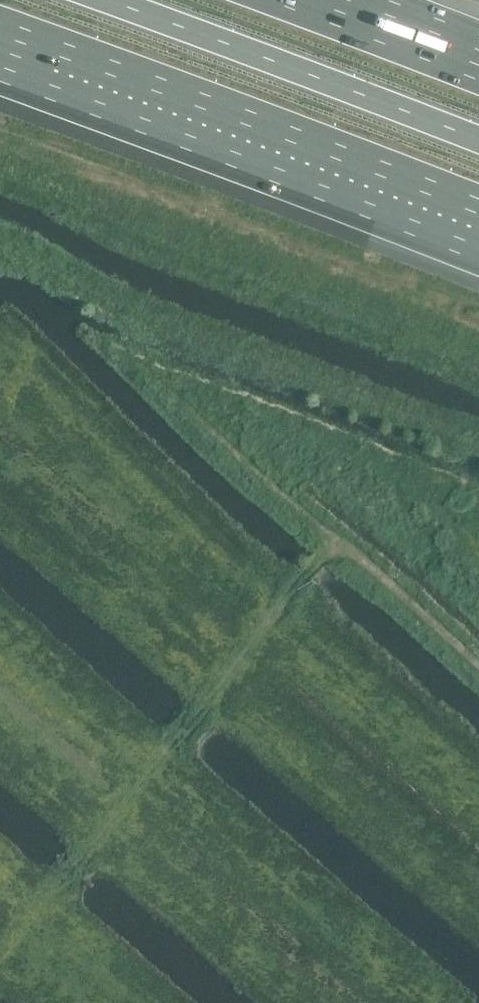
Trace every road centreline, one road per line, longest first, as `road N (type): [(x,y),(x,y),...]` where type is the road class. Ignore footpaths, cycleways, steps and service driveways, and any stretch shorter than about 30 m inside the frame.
road 1 (motorway): [(0,50),(478,231)]
road 2 (motorway): [(106,0),(478,141)]
road 3 (track): [(152,376),(337,545),(296,585)]
road 4 (track): [(478,666),(337,545)]
road 5 (motorway): [(478,61),(320,0)]

